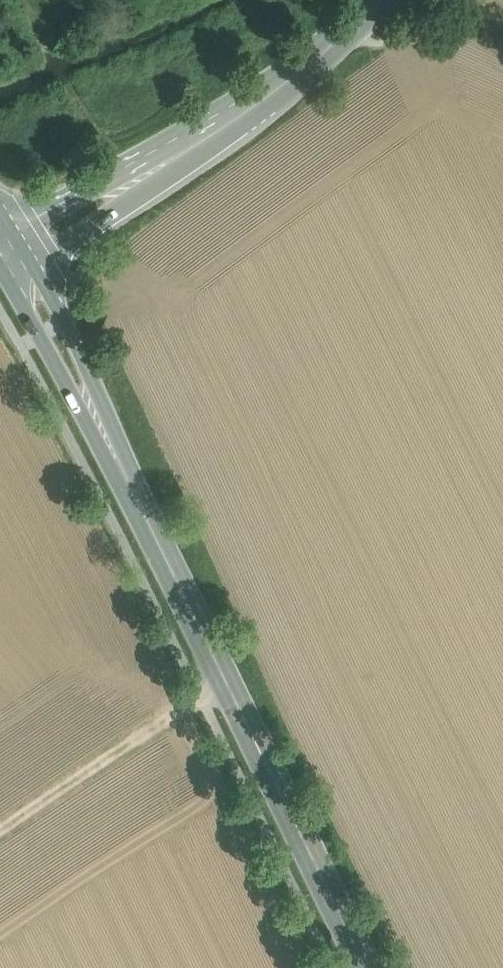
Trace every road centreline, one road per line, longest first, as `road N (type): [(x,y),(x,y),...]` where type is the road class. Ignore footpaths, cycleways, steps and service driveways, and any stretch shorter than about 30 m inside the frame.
road 1 (primary): [(7,243),(368,967)]
road 2 (secondary): [(7,243),(262,104),(378,0)]
road 3 (track): [(0,833),(226,676)]

